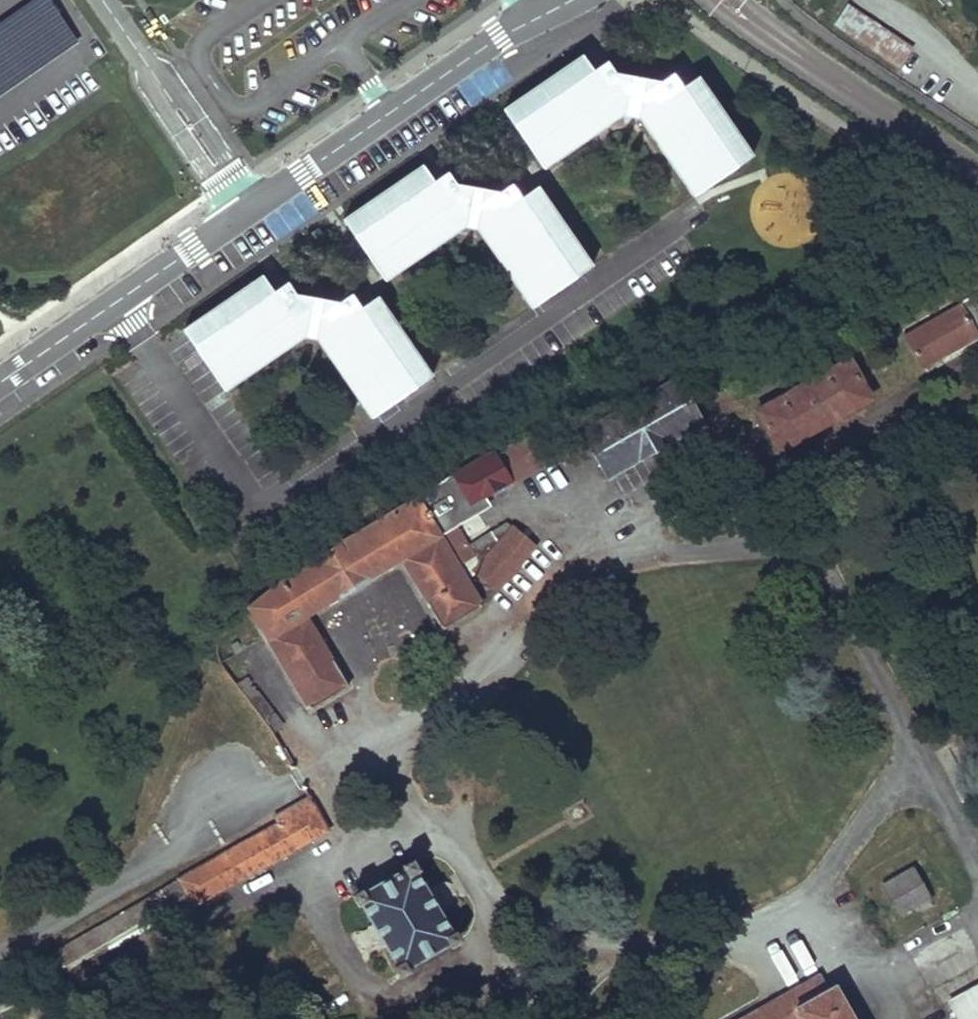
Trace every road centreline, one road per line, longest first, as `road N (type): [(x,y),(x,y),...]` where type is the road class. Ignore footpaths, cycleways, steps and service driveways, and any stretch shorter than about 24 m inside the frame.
road 1 (residential): [(572,0),(389,115),(251,217)]
road 2 (residential): [(0,955),(301,777)]
road 3 (residential): [(251,217),(0,392)]
road 4 (residential): [(106,0),(251,217)]

